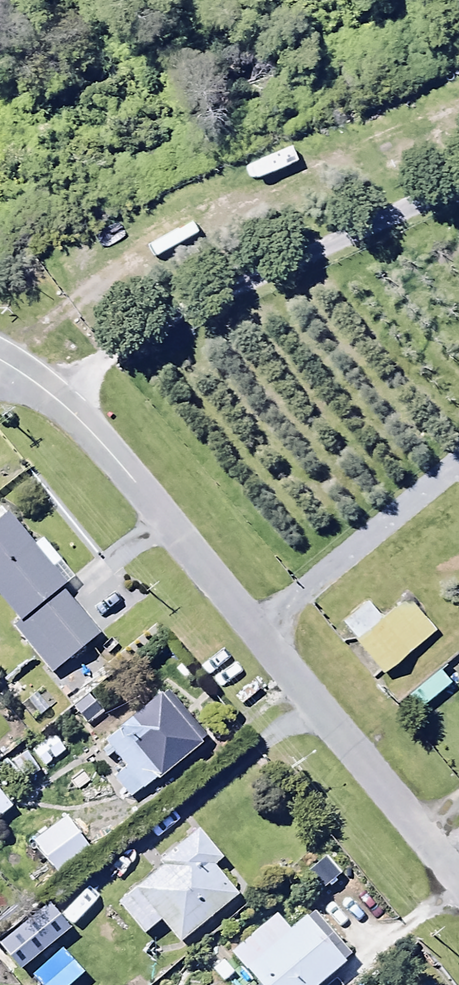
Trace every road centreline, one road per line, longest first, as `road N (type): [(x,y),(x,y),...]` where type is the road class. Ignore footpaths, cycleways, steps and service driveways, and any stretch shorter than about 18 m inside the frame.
road 1 (unclassified): [(458,185),(150,330),(104,359),(64,407)]
road 2 (residential): [(458,881),(254,630)]
road 3 (residential): [(254,630),(64,407)]
road 4 (unclassified): [(452,465),(254,630)]

